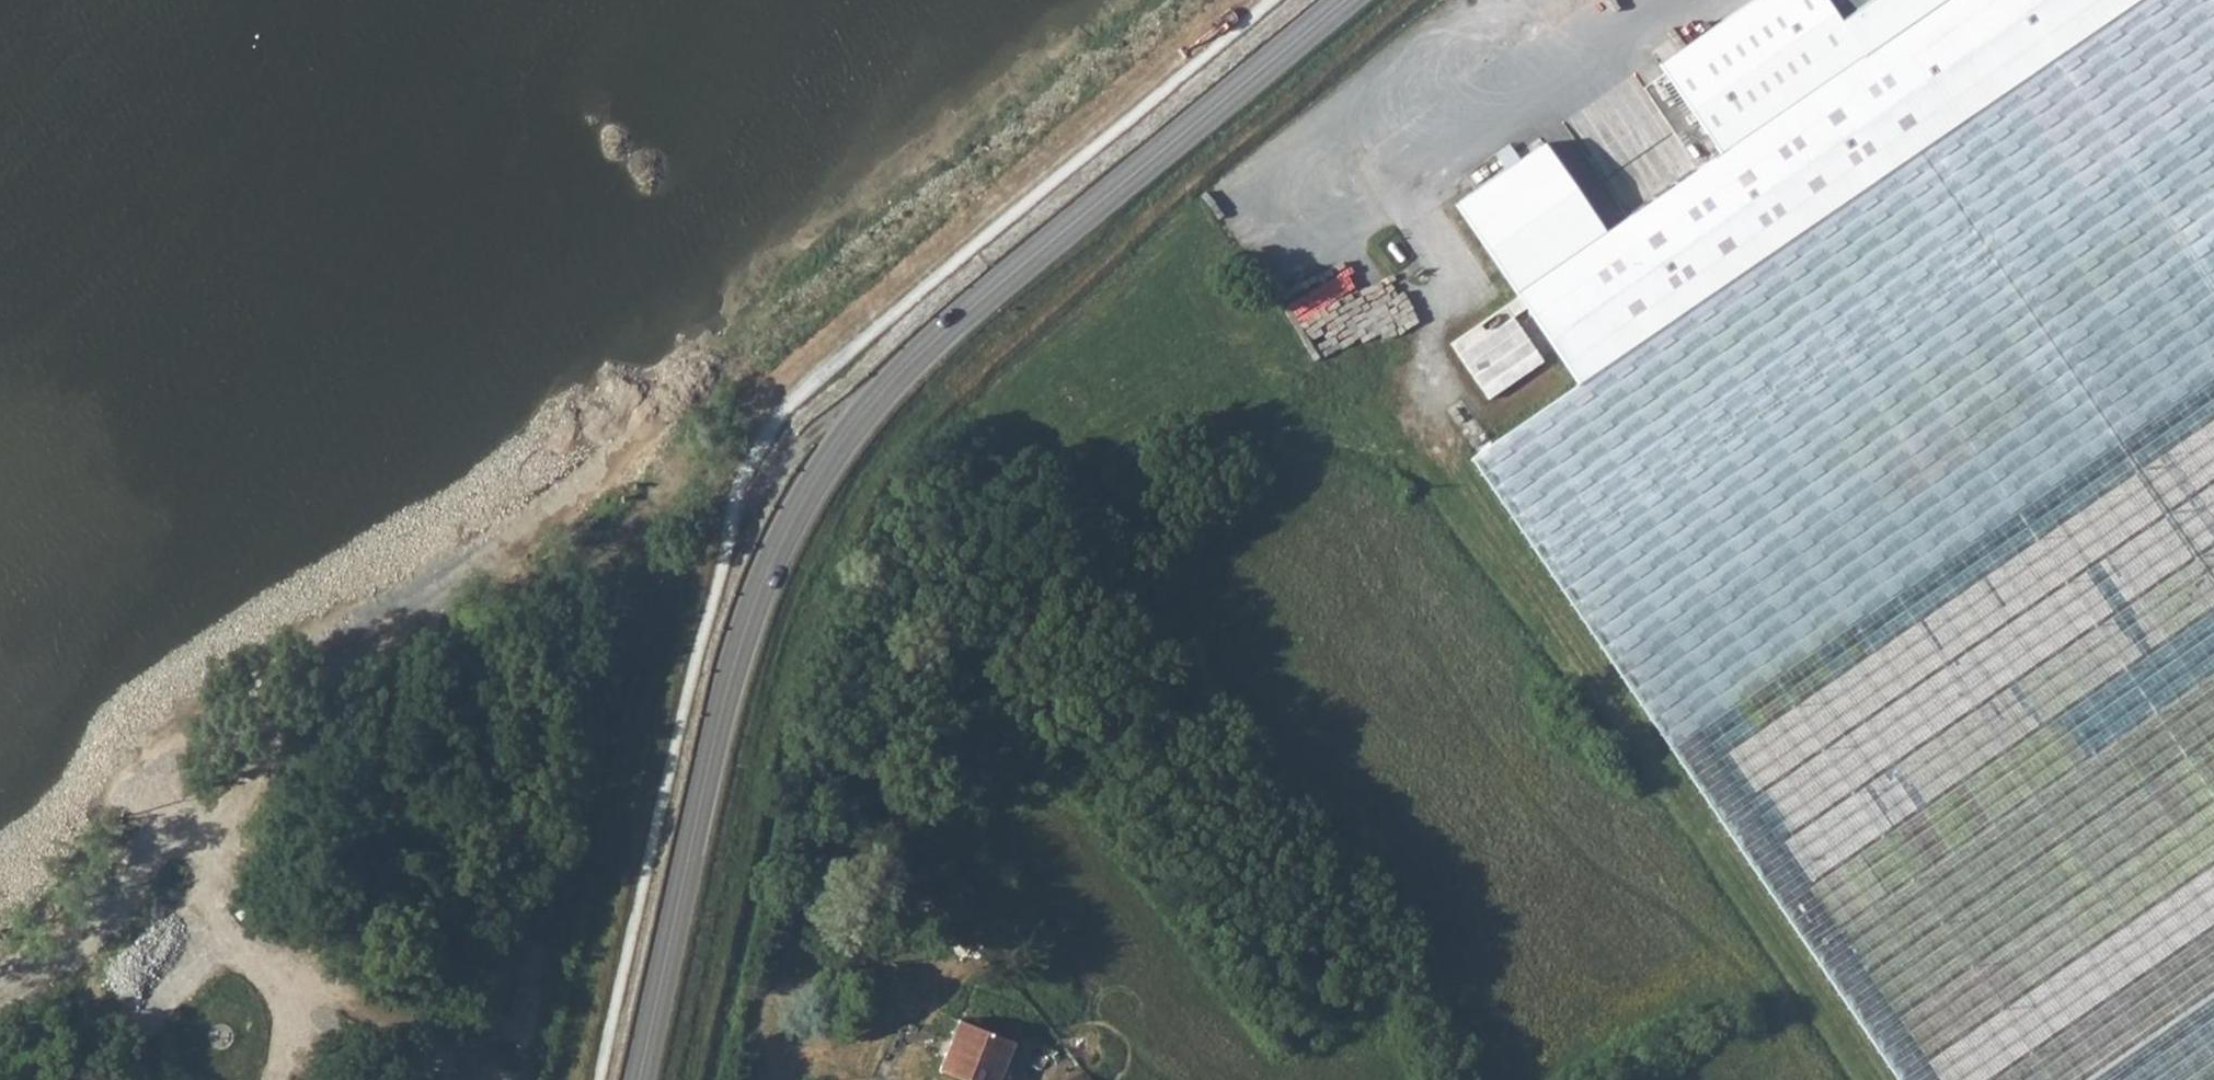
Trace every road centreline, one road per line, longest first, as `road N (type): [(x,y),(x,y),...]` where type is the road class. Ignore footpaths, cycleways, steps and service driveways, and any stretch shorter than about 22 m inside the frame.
road 1 (secondary): [(637,1079),(721,703),(765,573),(824,463),(921,351),(1341,0)]

